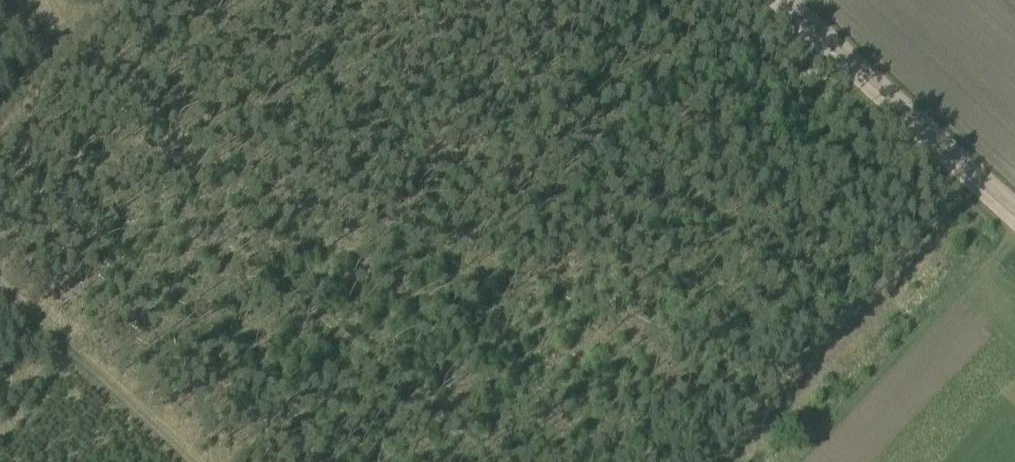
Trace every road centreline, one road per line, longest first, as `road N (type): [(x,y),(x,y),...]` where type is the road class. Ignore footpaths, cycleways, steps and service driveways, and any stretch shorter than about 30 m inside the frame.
road 1 (track): [(1014,202),(796,0)]
road 2 (track): [(0,286),(188,461)]
road 3 (track): [(0,128),(60,62),(0,7)]

